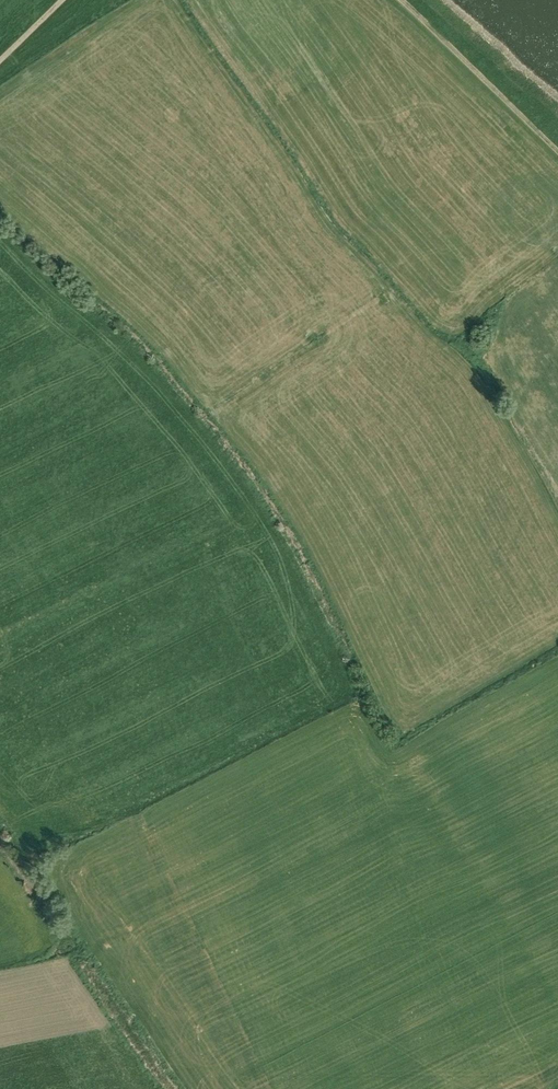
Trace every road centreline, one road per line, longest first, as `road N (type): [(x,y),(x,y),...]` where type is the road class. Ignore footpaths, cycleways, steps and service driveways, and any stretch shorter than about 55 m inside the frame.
road 1 (track): [(402,0),(557,152)]

